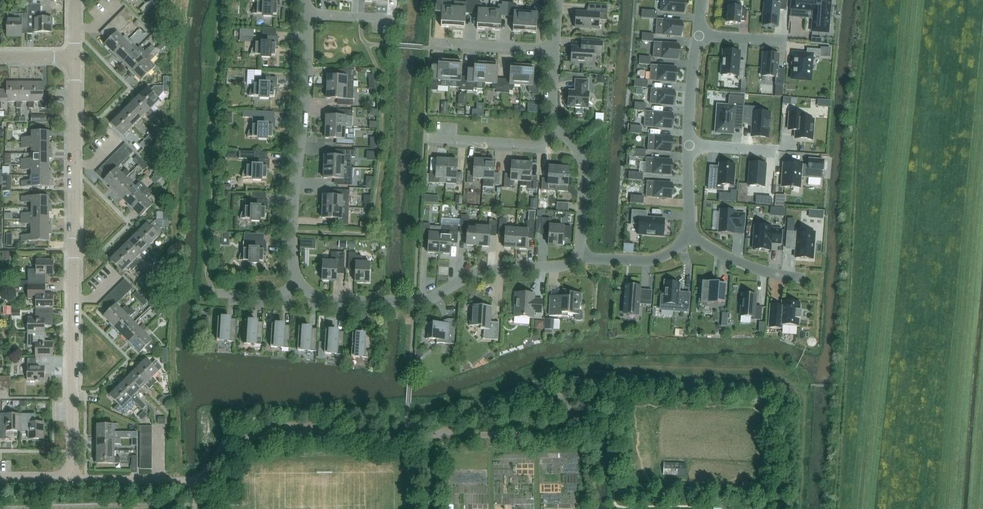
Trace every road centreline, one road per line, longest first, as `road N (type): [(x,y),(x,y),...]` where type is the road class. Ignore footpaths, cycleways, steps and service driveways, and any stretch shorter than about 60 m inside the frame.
road 1 (residential): [(435,435),(237,436),(195,481),(72,480)]
road 2 (residential): [(578,255),(559,267),(486,271),(415,300),(326,301),(300,283)]
road 3 (residential): [(300,283),(292,231),(308,14)]
road 4 (residential): [(72,480),(73,299)]
road 5 (residential): [(435,435),(530,388),(564,400),(570,426)]
road 6 (residential): [(570,426),(540,435),(435,435)]
road 7 (residential): [(73,299),(74,164)]
road 8 (residential): [(578,255),(584,166),(558,131)]
road 9 (residential): [(558,131),(533,144),(430,138)]
road 10 (residential): [(801,279),(746,266),(687,235)]

